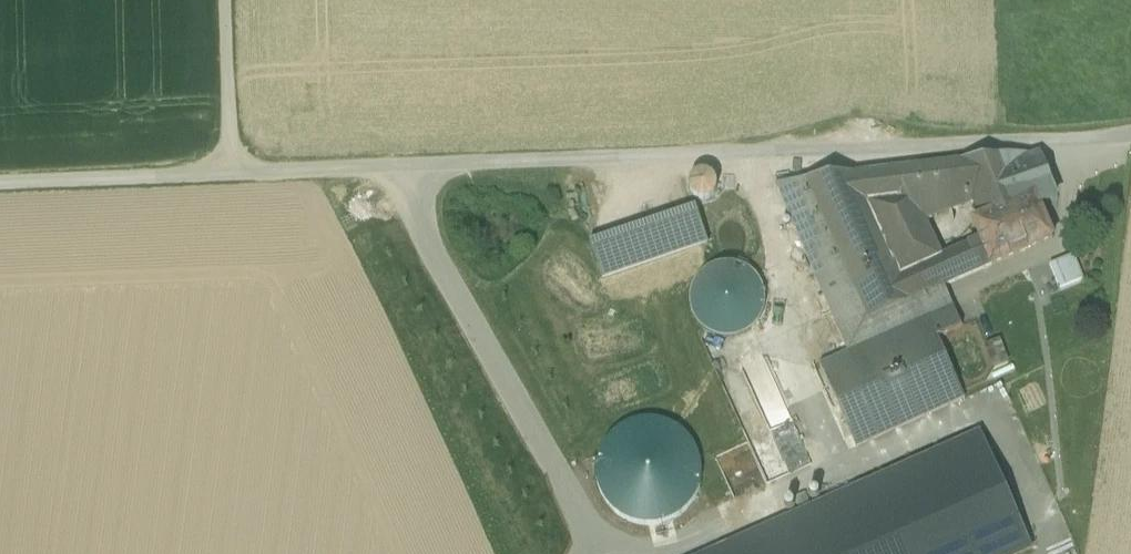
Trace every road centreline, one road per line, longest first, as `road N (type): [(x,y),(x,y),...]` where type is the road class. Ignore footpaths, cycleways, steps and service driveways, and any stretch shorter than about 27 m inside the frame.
road 1 (track): [(0,183),(371,163),(1099,152),(1130,140)]
road 2 (track): [(735,157),(810,340)]
road 3 (track): [(226,171),(221,0)]

